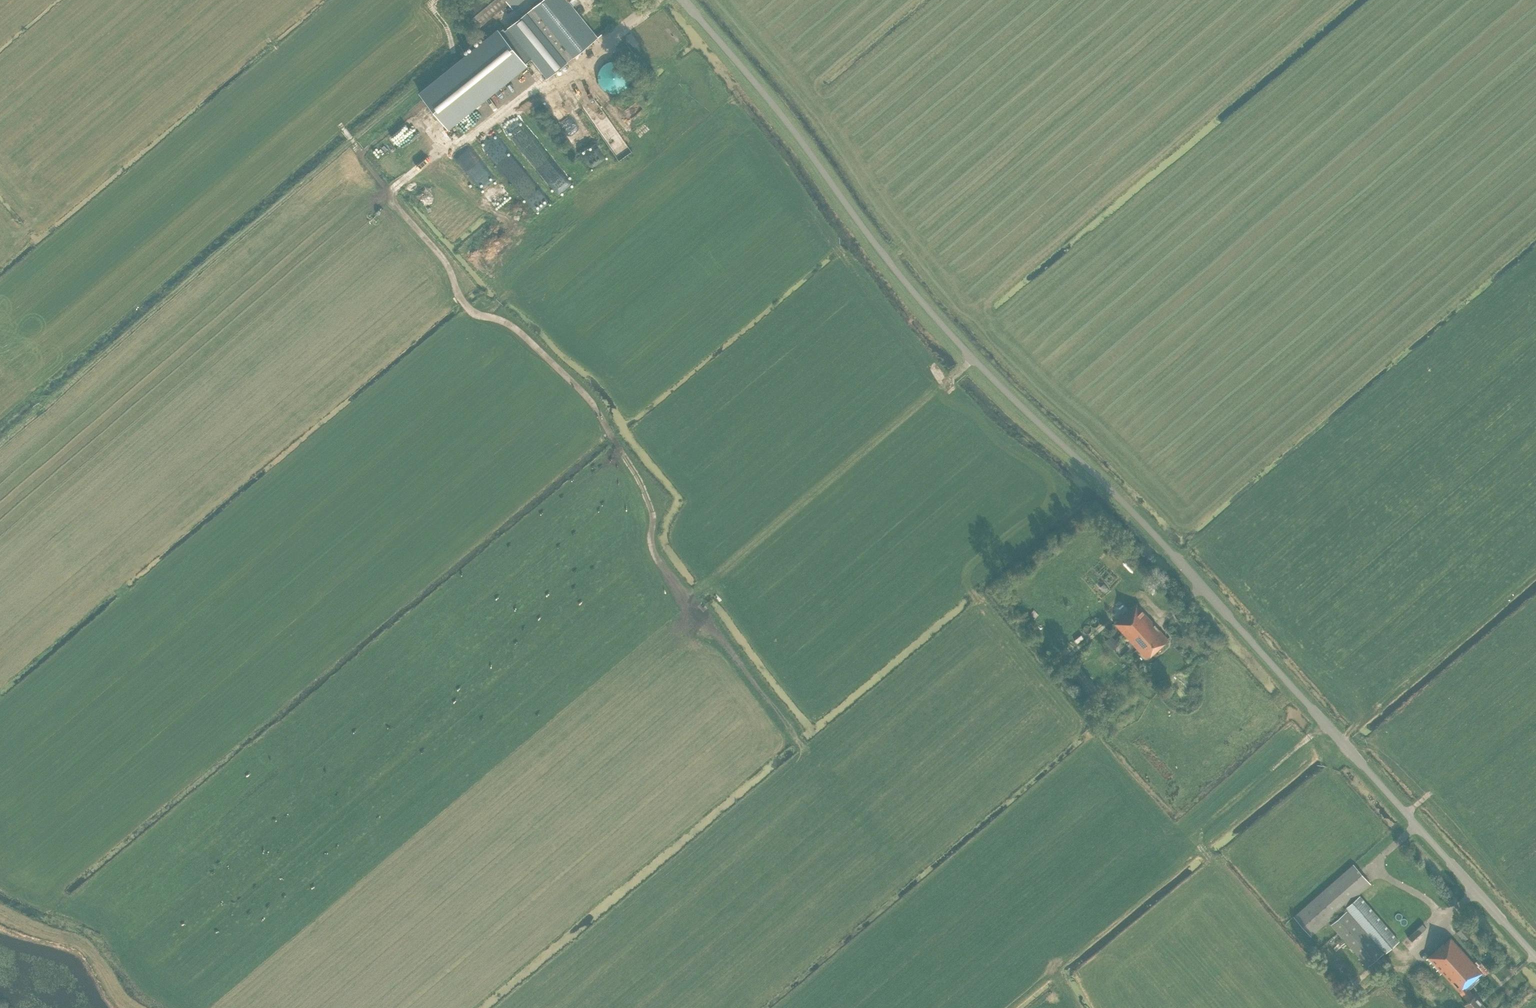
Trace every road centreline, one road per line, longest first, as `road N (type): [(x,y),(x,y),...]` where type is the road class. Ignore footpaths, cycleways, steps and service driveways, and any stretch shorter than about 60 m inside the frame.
road 1 (unclassified): [(1317,720),(1182,565),(920,310),(674,0)]
road 2 (unclassified): [(1332,1004),(1202,843),(1205,823),(1317,720)]
road 3 (unclassified): [(1535,958),(1317,720)]

